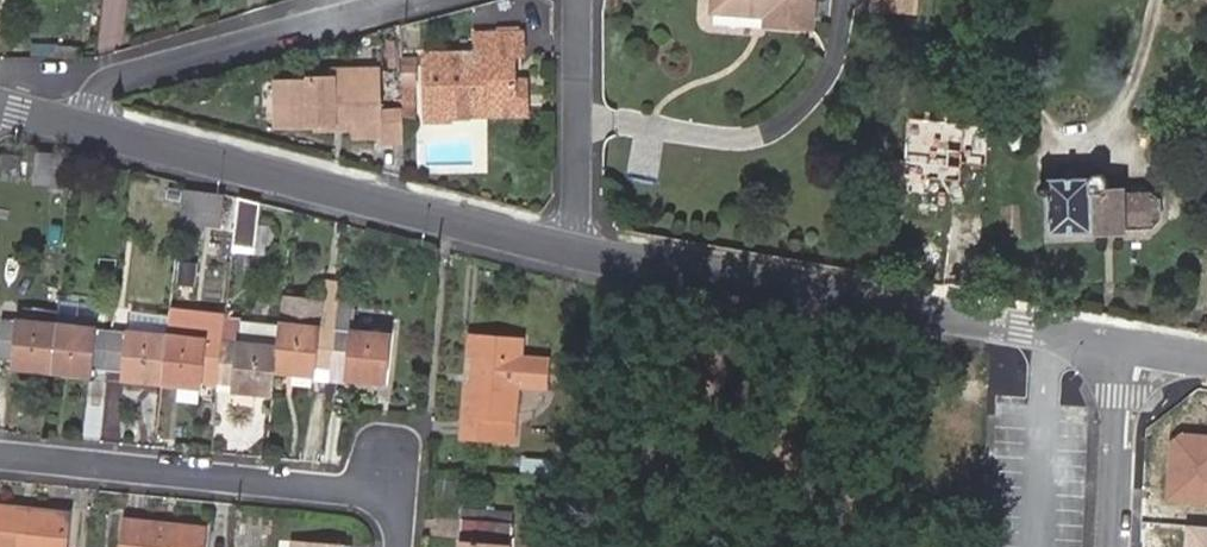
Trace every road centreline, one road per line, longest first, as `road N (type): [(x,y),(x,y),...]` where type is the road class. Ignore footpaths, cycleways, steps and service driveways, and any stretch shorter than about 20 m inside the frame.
road 1 (residential): [(573,250),(1116,345)]
road 2 (residential): [(88,125),(573,250)]
road 3 (residential): [(398,546),(401,496),(0,457)]
road 4 (residential): [(88,125),(105,83),(125,75),(407,0)]
road 5 (residential): [(576,0),(573,250)]
road 6 (residential): [(1116,345),(1108,546)]

